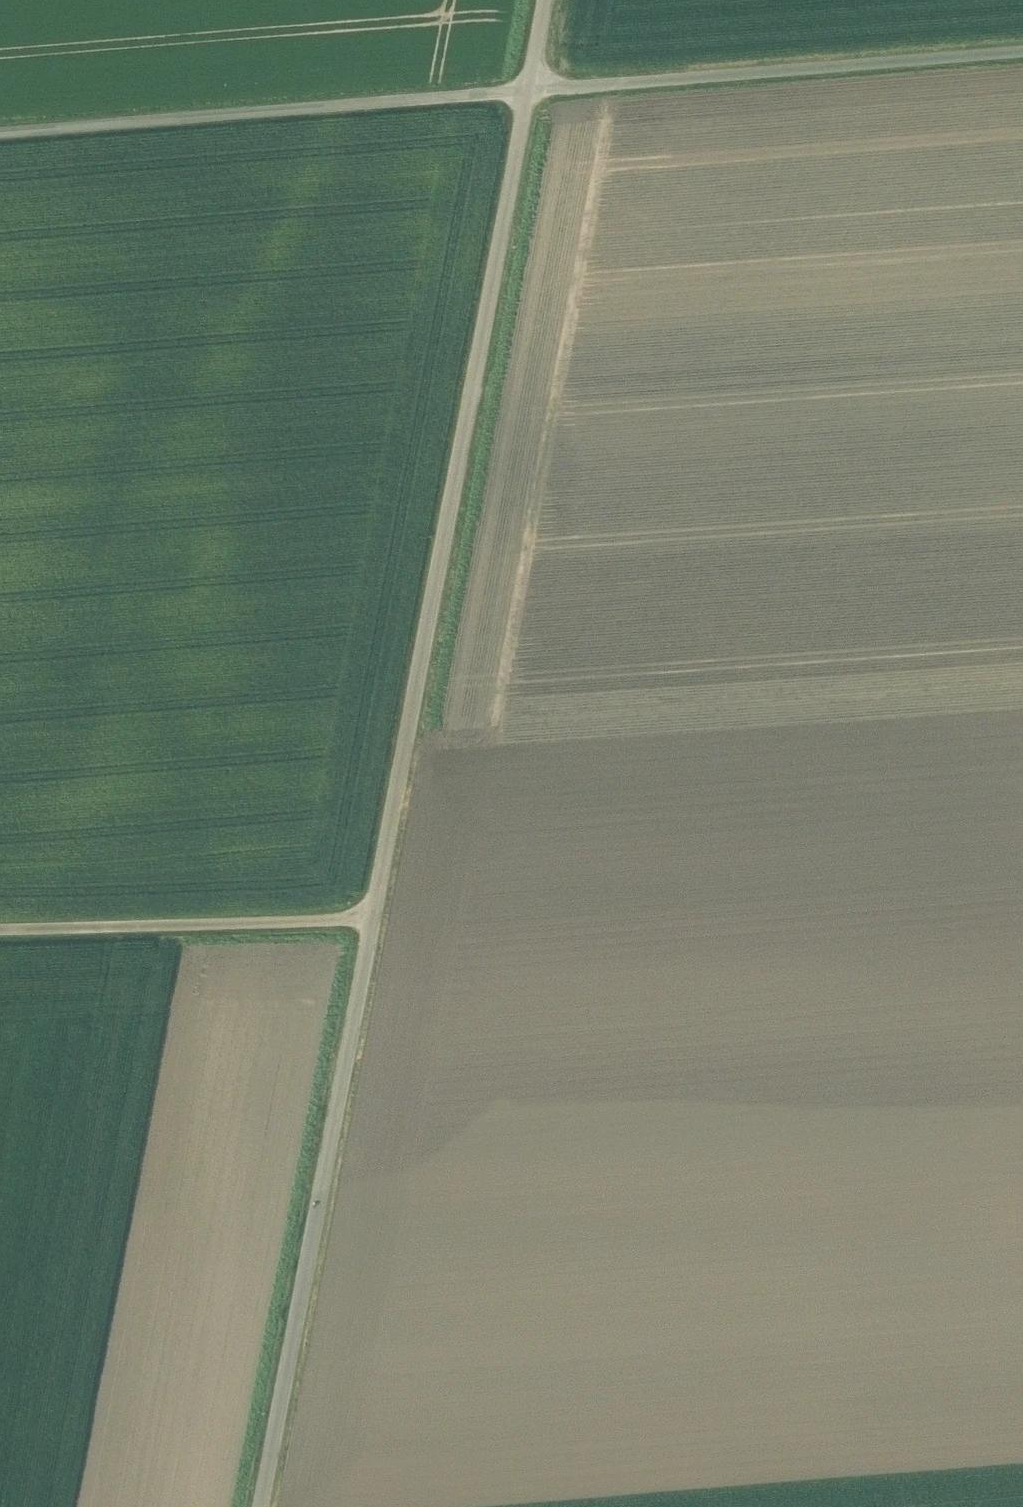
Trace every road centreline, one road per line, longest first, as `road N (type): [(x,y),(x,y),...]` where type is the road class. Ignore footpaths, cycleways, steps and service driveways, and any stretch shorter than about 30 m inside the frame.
road 1 (unclassified): [(527,90),(263,1506)]
road 2 (unclassified): [(527,90),(0,130)]
road 3 (unclassified): [(1022,52),(527,90)]

